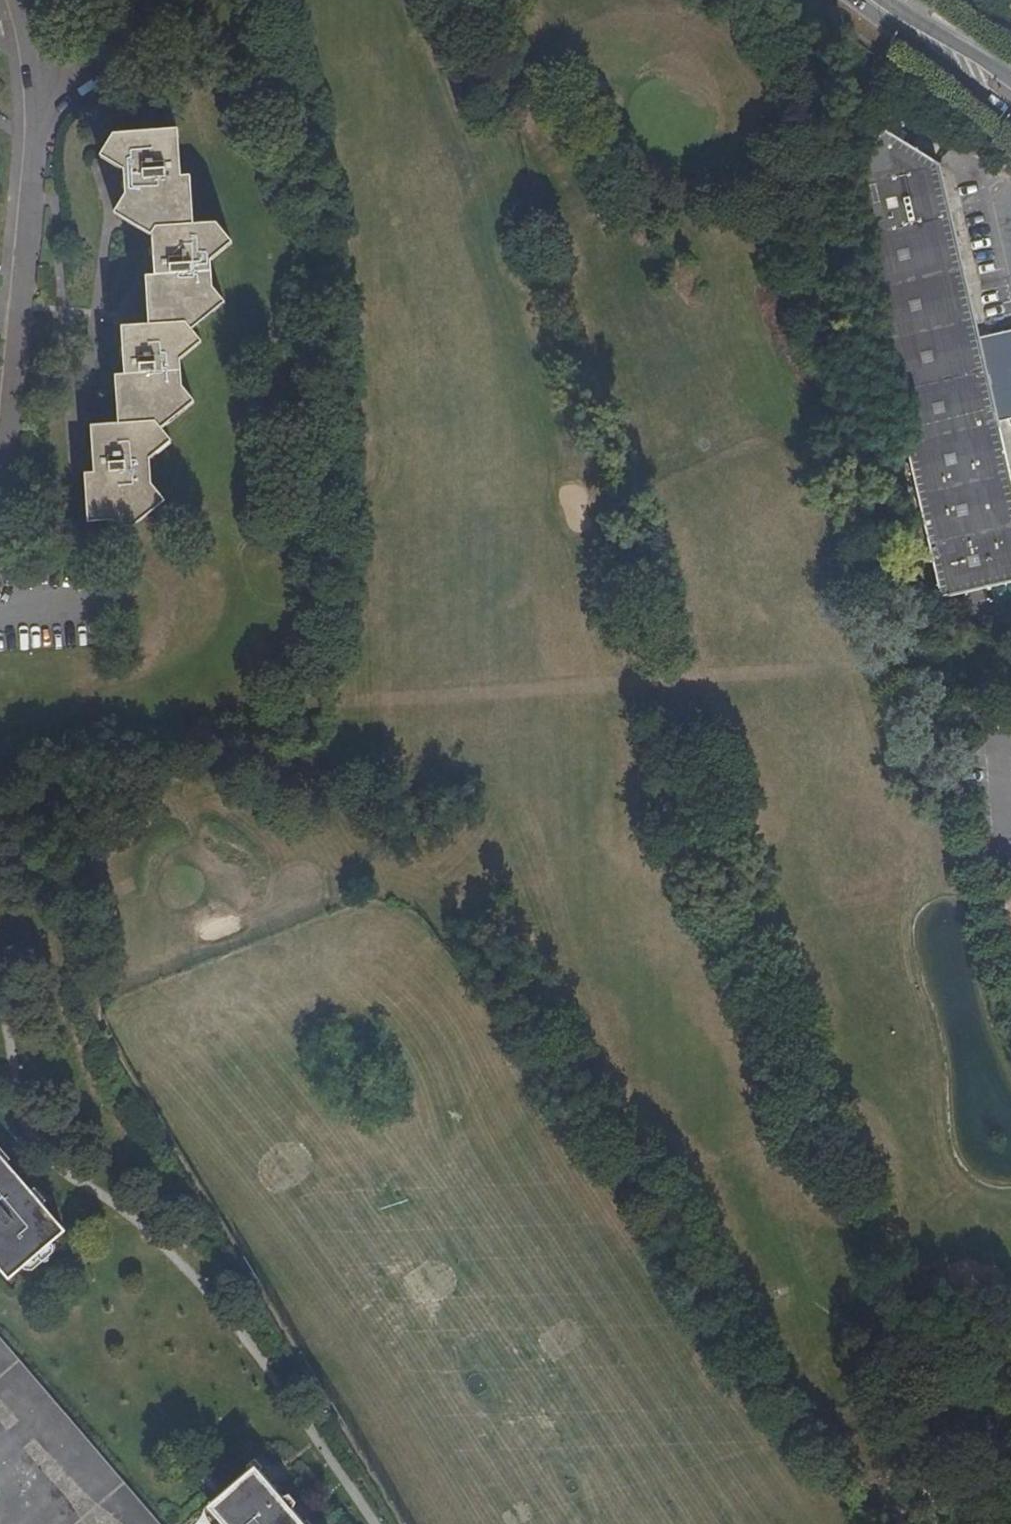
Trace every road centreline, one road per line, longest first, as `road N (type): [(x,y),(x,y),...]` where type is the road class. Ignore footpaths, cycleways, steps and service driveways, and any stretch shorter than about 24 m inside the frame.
road 1 (residential): [(8,0),(32,163),(0,509)]
road 2 (primary): [(853,0),(1010,115)]
road 3 (primary): [(1010,78),(888,0)]

